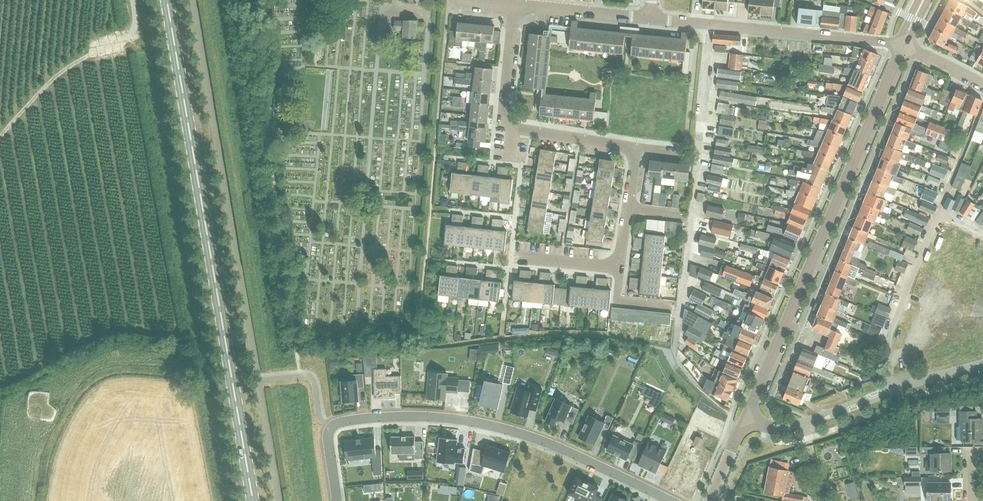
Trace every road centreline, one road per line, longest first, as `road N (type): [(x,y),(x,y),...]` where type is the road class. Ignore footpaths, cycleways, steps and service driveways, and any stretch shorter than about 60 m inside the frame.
road 1 (secondary): [(168,0),(253,500)]
road 2 (residential): [(673,500),(501,426),(390,415),(331,428),(339,500)]
road 3 (residential): [(745,423),(903,46)]
road 4 (residential): [(903,46),(649,16)]
road 5 (residential): [(637,147),(513,128),(506,92),(515,4)]
road 6 (residential): [(745,423),(792,426),(982,364)]
road 7 (residential): [(510,256),(621,268),(637,147)]
road 8 (residential): [(649,16),(515,4)]
road 9 (track): [(88,55),(43,90),(0,141)]

